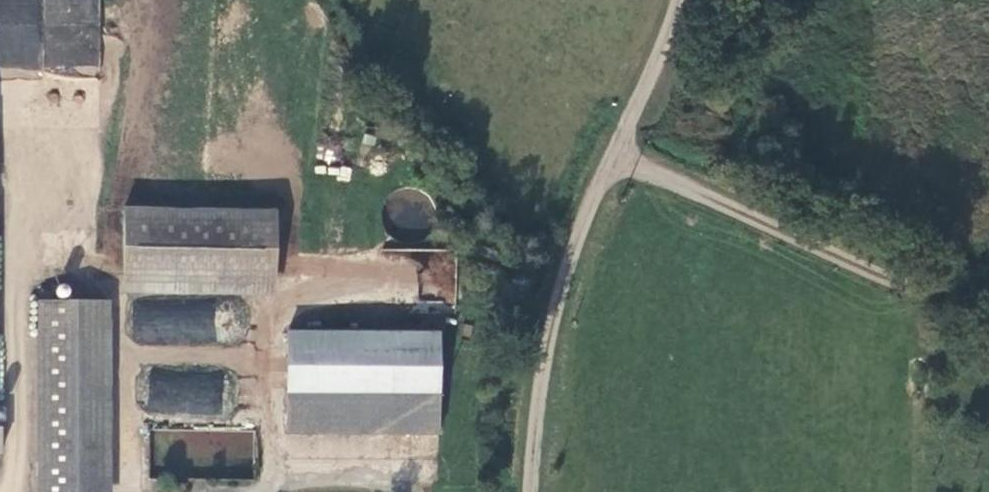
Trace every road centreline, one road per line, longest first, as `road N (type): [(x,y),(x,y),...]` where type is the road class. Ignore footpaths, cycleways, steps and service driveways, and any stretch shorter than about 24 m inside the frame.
road 1 (unclassified): [(680,0),(563,295),(545,374),(534,491)]
road 2 (track): [(988,294),(927,295),(619,156)]

